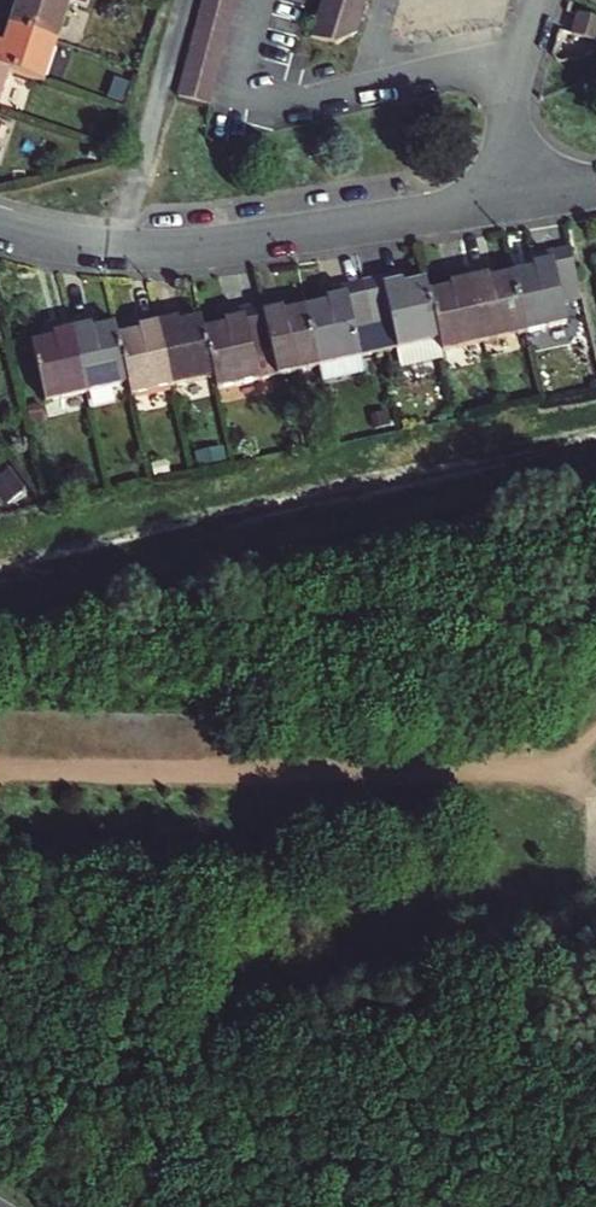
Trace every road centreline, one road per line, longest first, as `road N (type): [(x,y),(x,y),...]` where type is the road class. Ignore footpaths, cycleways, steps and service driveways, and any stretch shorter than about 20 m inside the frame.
road 1 (residential): [(490,206),(211,246),(122,248)]
road 2 (residential): [(182,0),(122,248)]
road 3 (residential): [(490,206),(544,0)]
road 4 (residential): [(122,248),(0,227)]

